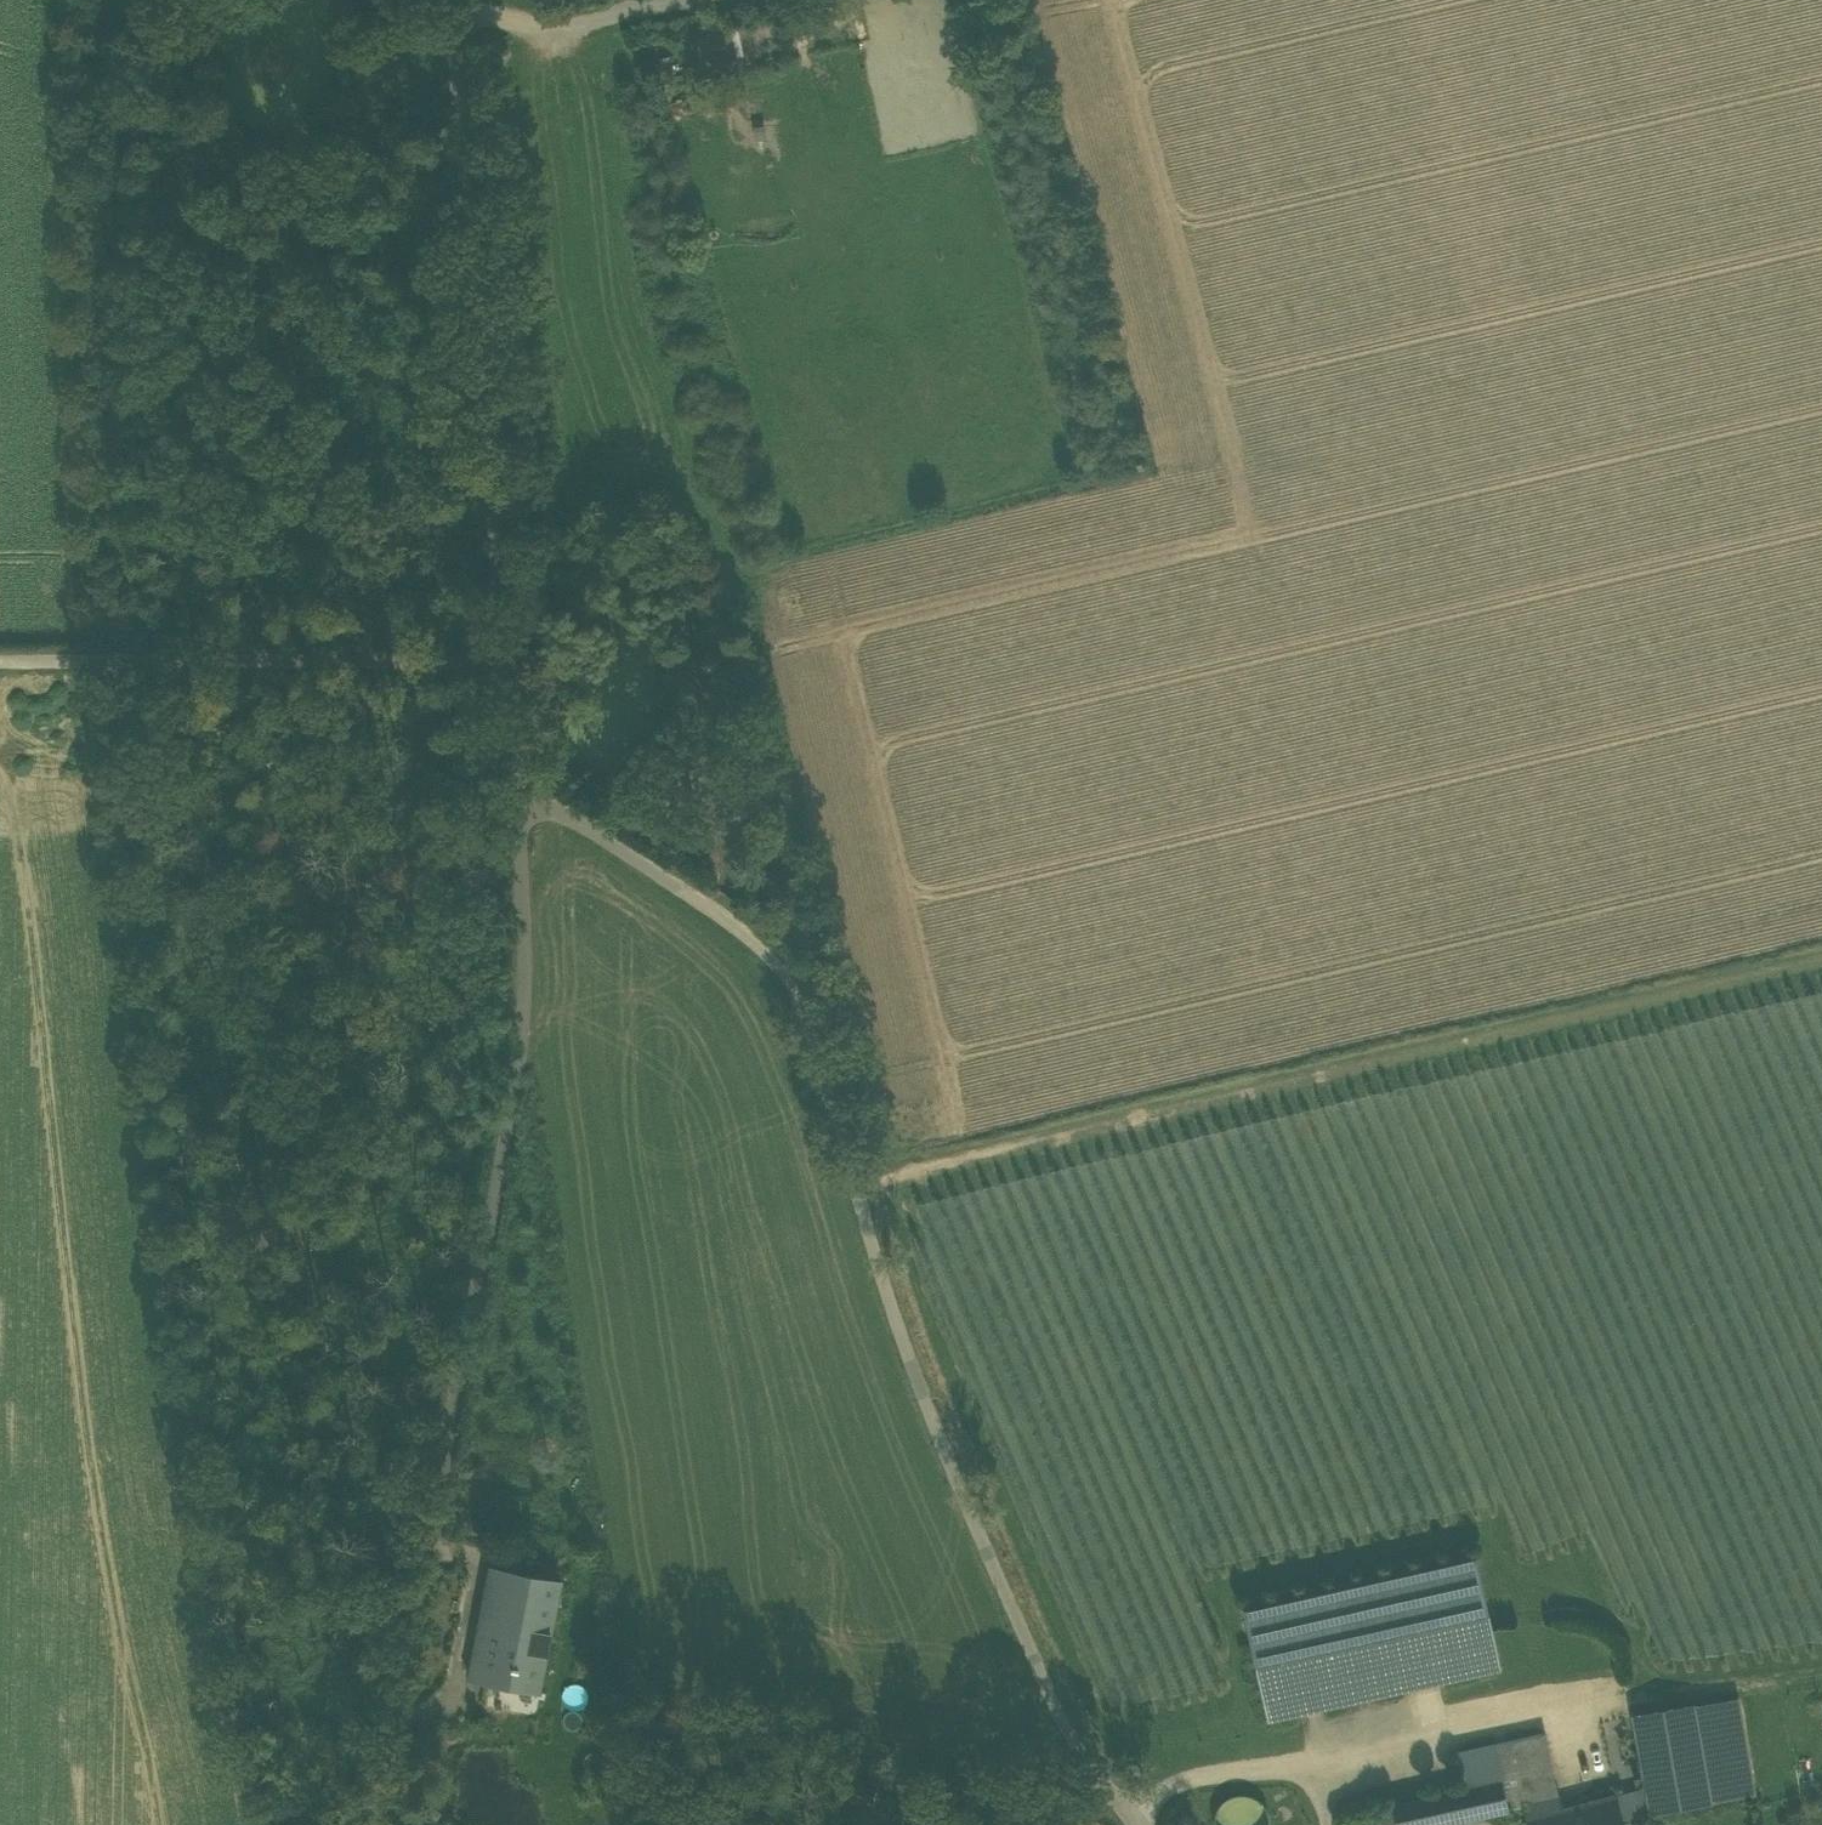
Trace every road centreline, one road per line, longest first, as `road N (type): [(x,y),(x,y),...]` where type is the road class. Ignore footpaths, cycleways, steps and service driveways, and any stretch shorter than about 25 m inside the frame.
road 1 (unclassified): [(513,776),(788,965),(823,1005),(899,1349),(1075,1739)]
road 2 (residential): [(372,1824),(531,1004),(513,776)]
road 3 (residential): [(495,661),(454,0)]
road 4 (residential): [(0,659),(495,661)]
road 5 (track): [(454,8),(545,19),(697,0)]

